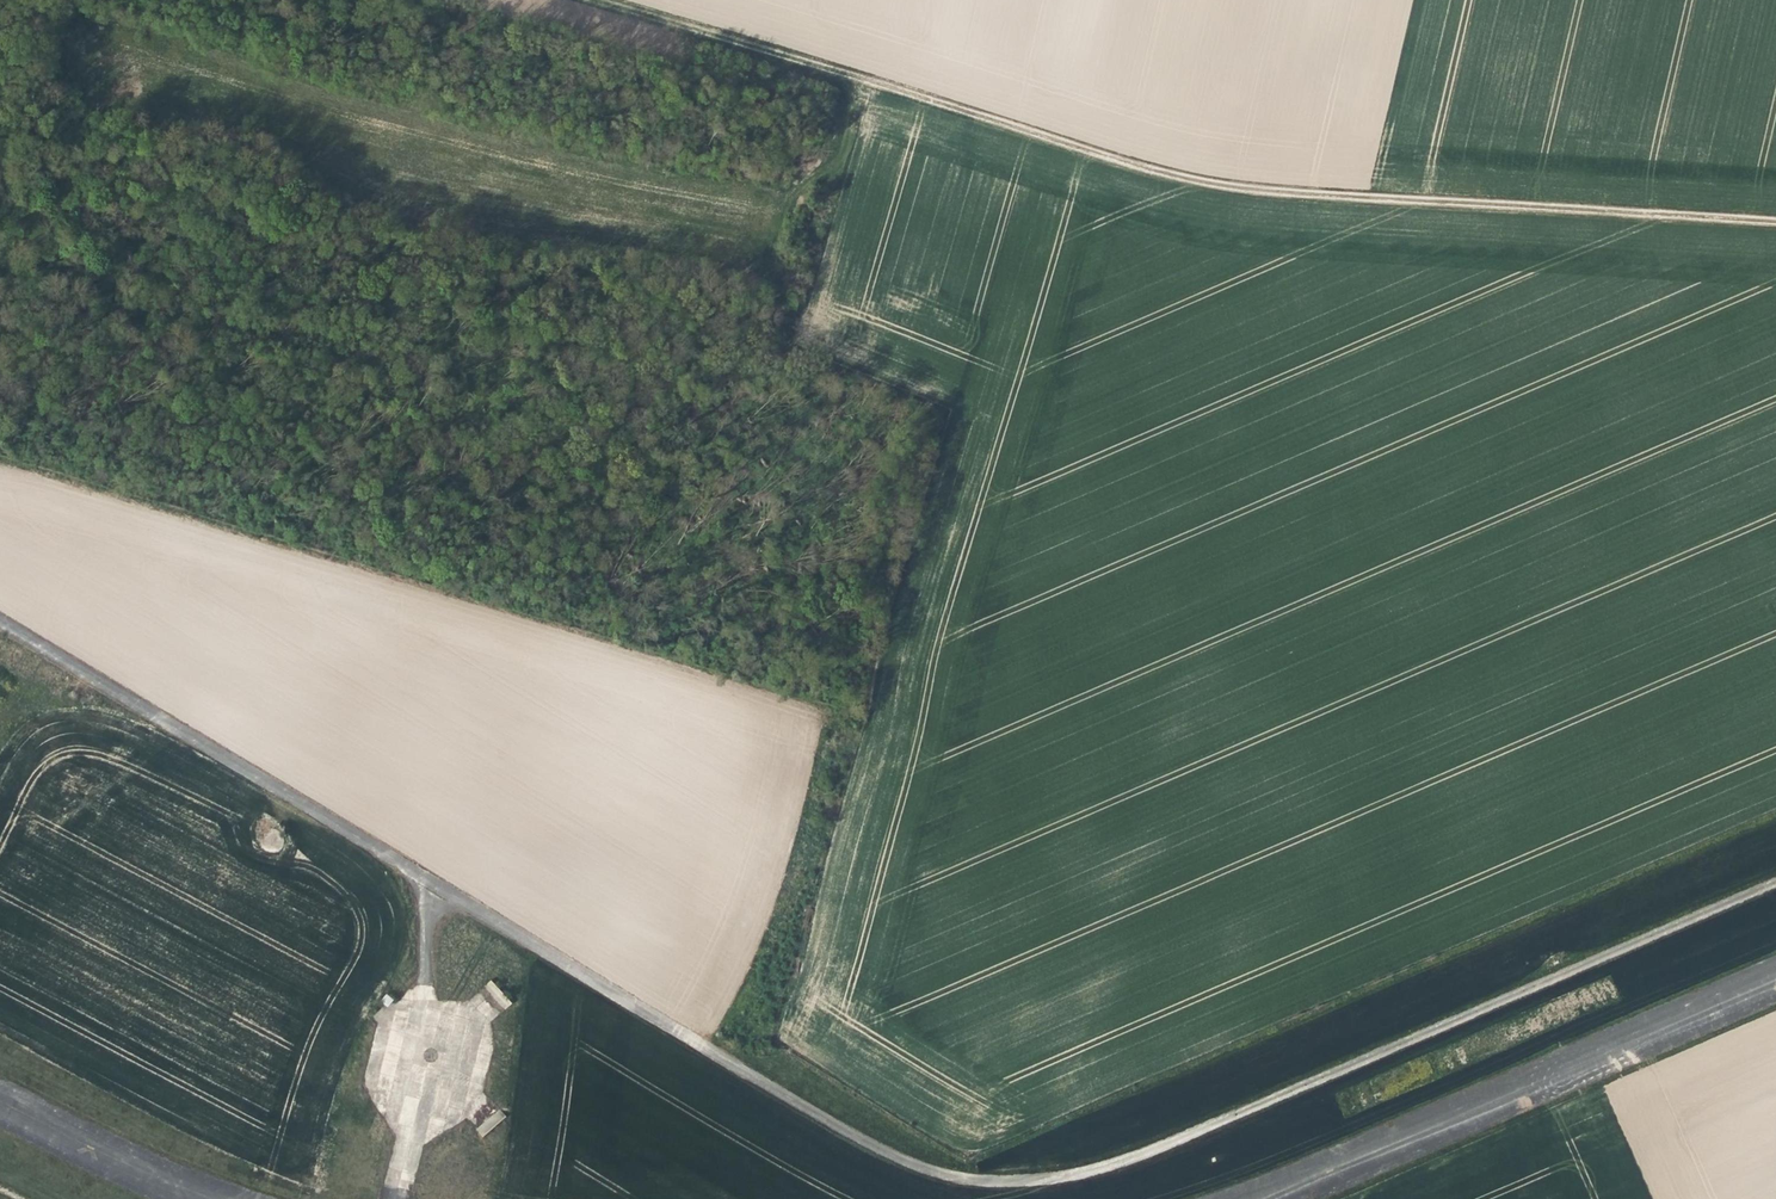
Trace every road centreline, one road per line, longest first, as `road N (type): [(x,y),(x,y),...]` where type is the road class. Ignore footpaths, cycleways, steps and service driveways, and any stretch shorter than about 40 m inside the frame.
road 1 (track): [(579,0),(1160,172),(1259,192),(1775,223)]

